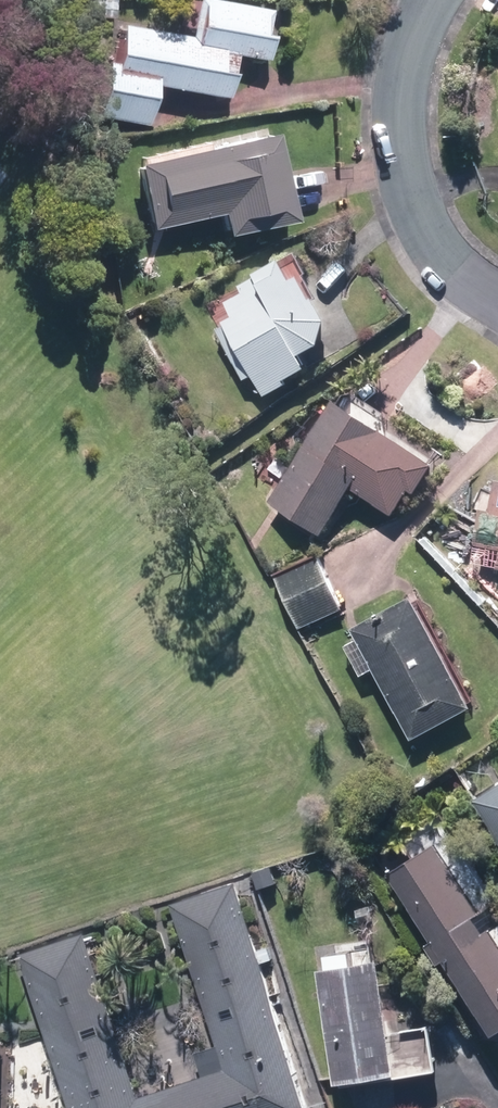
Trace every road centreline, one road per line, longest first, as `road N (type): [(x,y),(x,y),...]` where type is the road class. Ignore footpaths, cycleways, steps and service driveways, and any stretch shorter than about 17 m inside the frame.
road 1 (residential): [(435,0),(396,105),(413,194),(445,255),(497,297)]

